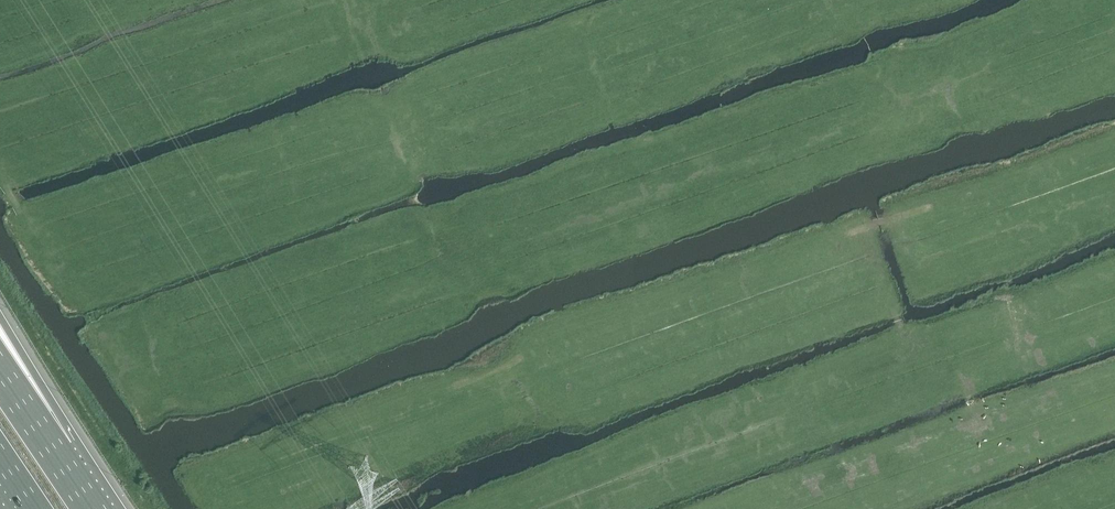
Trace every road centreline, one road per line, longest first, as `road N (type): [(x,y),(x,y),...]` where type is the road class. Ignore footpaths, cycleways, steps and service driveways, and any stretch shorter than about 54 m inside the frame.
road 1 (motorway): [(55,453),(0,316)]

